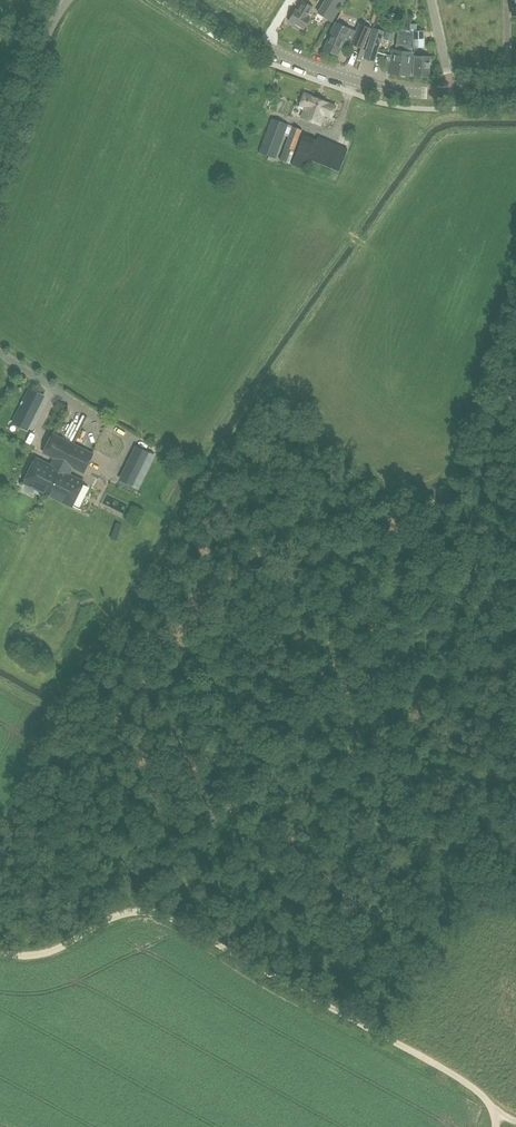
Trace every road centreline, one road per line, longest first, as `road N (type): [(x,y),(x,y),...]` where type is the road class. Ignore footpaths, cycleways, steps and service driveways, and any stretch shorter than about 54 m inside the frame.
road 1 (track): [(0,951),(33,957),(117,913),(164,913),(453,1073),(515,1122)]
road 2 (tertiary): [(451,94),(373,86),(264,50),(184,0)]
road 3 (unclassified): [(0,155),(67,0)]

